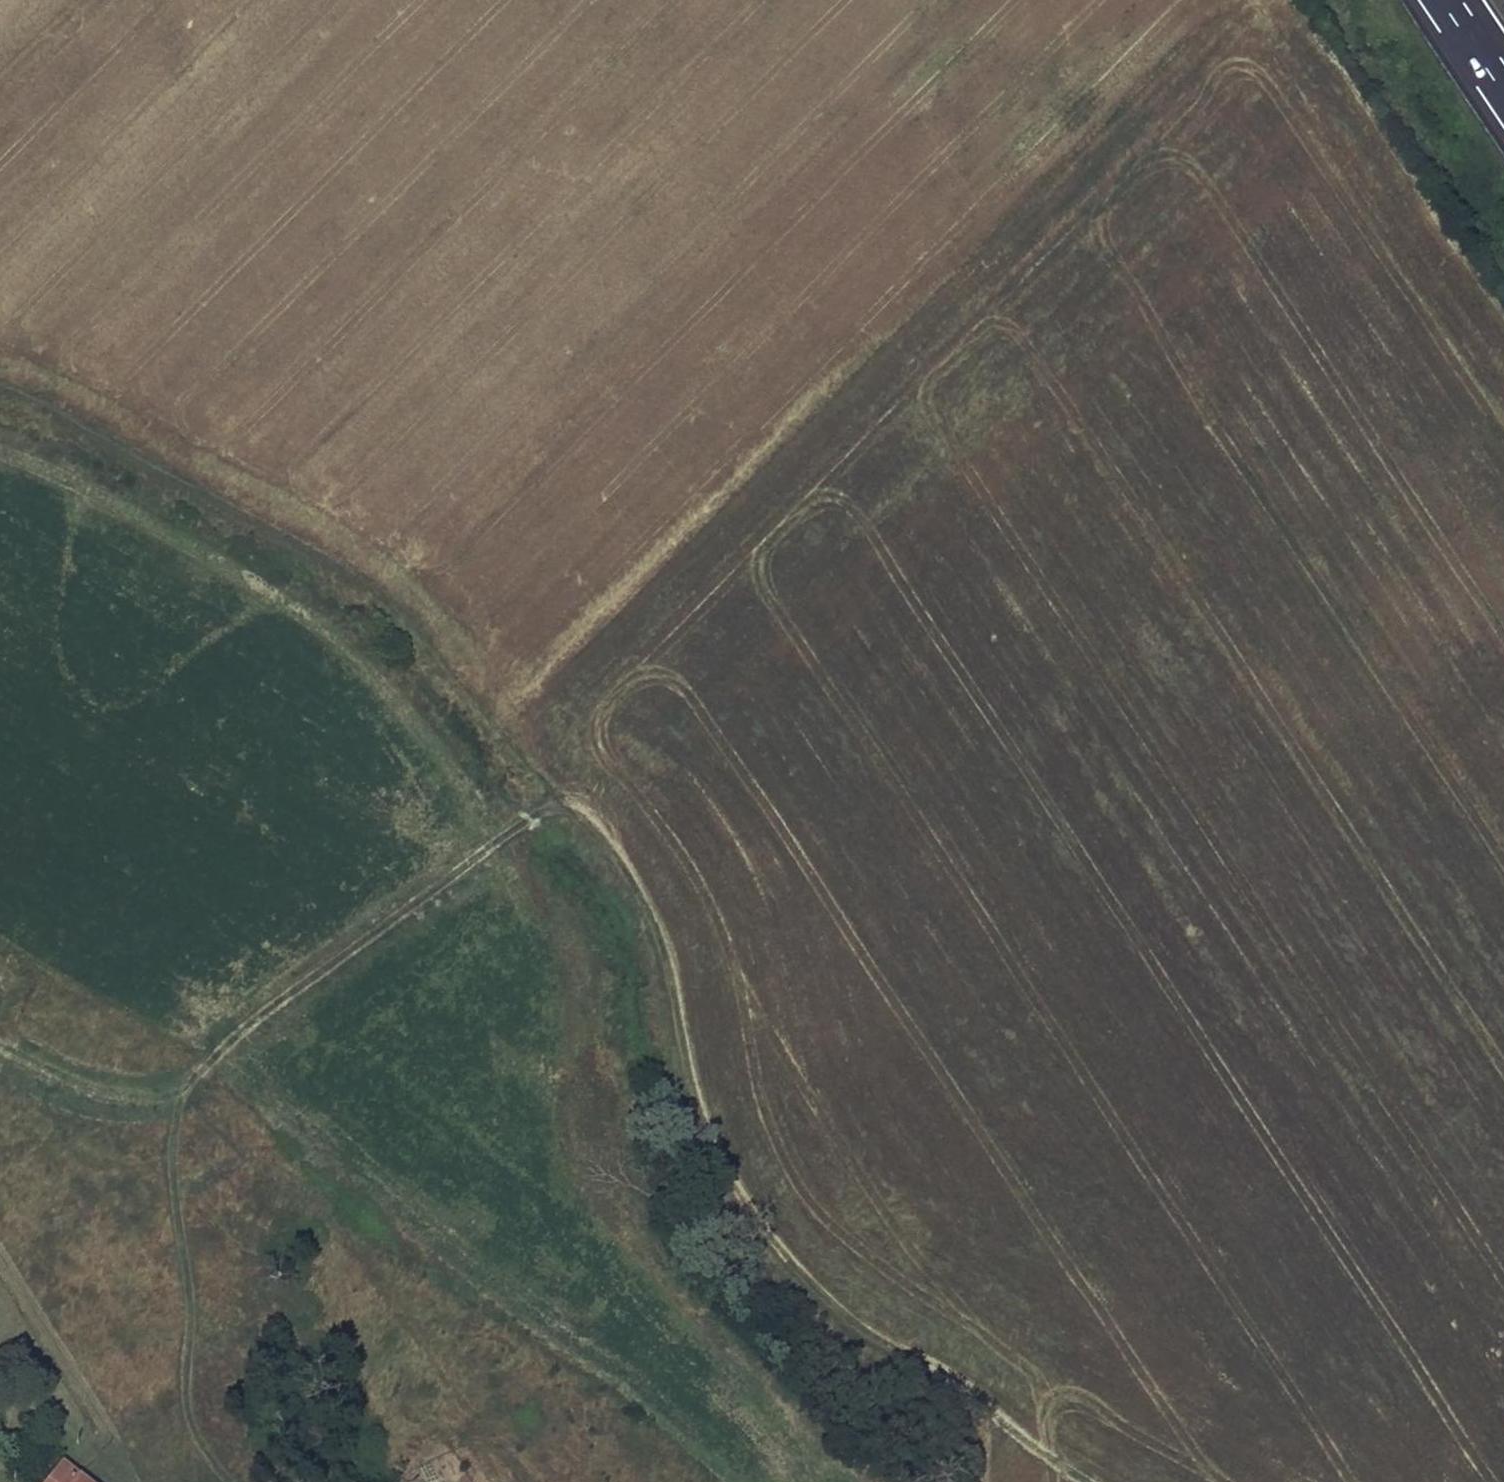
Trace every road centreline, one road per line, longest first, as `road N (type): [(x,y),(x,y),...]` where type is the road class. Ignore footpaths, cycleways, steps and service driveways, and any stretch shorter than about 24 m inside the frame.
road 1 (track): [(1097,1481),(958,1381),(858,1331),(783,1277),(730,1220),(676,1064),(648,923),(606,859),(554,806)]
road 2 (track): [(243,1481),(200,1369),(179,1246),(175,1106),(195,1069),(248,1023),(554,806)]
road 3 (track): [(554,806),(496,746),(408,617),(341,569),(0,389)]

